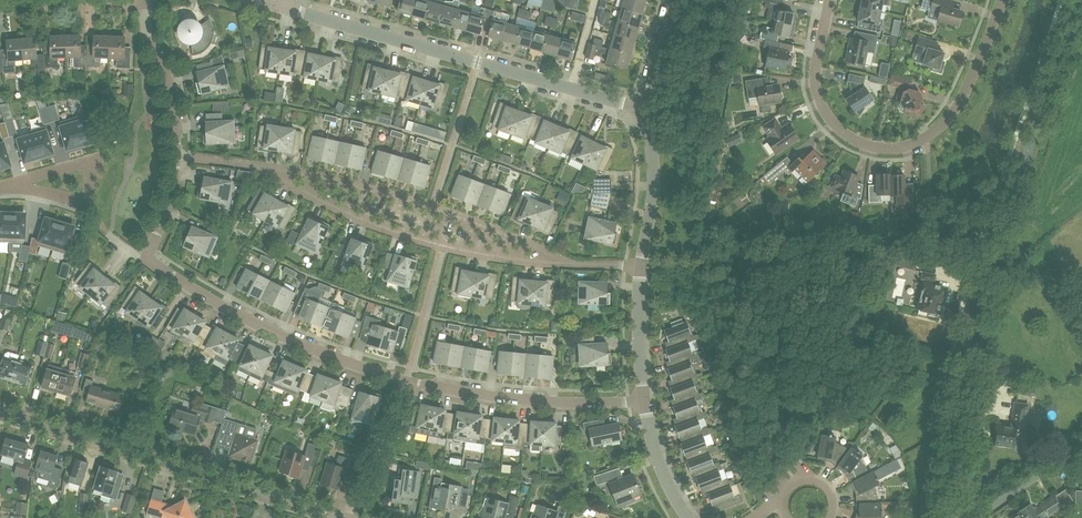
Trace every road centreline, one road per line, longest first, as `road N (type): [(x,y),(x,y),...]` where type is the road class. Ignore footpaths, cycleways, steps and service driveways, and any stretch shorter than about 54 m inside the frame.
road 1 (tertiary): [(945,517),(979,302),(1079,0)]
road 2 (residential): [(643,402),(570,404),(430,388),(282,338),(147,261)]
road 3 (residential): [(1002,0),(947,120),(916,142),(885,149),(847,136),(820,103),(816,64),(829,0)]
road 4 (residential): [(359,517),(0,411)]
road 5 (residential): [(637,109),(280,7)]
road 6 (residential): [(583,265),(441,248),(372,226),(252,166)]
road 7 (residential): [(583,265),(363,184),(252,166)]
road 8 (residential): [(641,264),(655,179),(637,109)]
road 9 (residential): [(177,155),(173,96),(142,2)]
road 10 (residential): [(0,186),(98,157),(82,203)]
road 11 (residential): [(142,2),(0,7)]
road 12 (unclassified): [(643,402),(641,264)]
road 13 (unclassified): [(973,517),(1081,446)]
road 14 (unclassified): [(688,517),(656,457),(643,402)]

